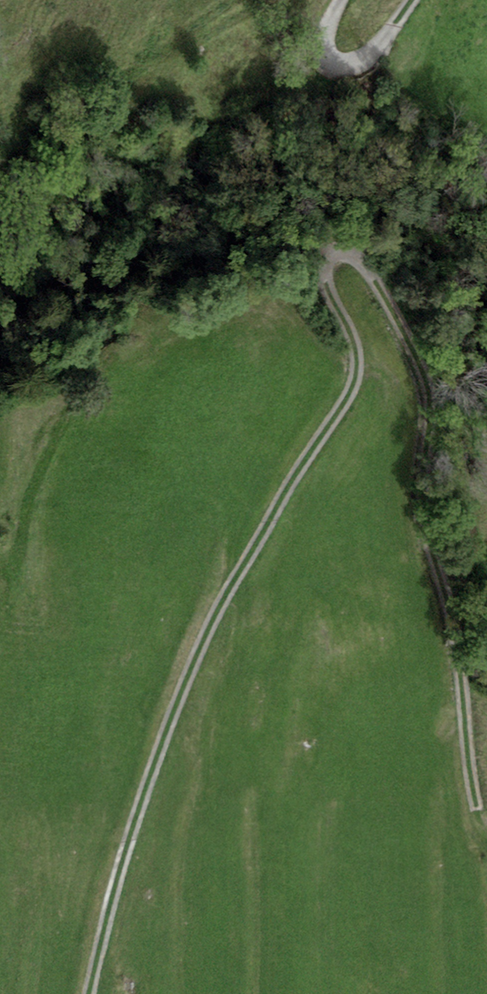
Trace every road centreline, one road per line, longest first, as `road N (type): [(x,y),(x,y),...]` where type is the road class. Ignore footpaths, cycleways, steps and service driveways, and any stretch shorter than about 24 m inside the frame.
road 1 (track): [(480,814),(459,619),(423,523),(437,414),(428,369),(367,268),(349,252),(329,267),(354,339),(359,394),(231,598),(143,808),(92,993)]
road 2 (track): [(347,0),(336,47),(343,69),(366,74),(420,0)]

